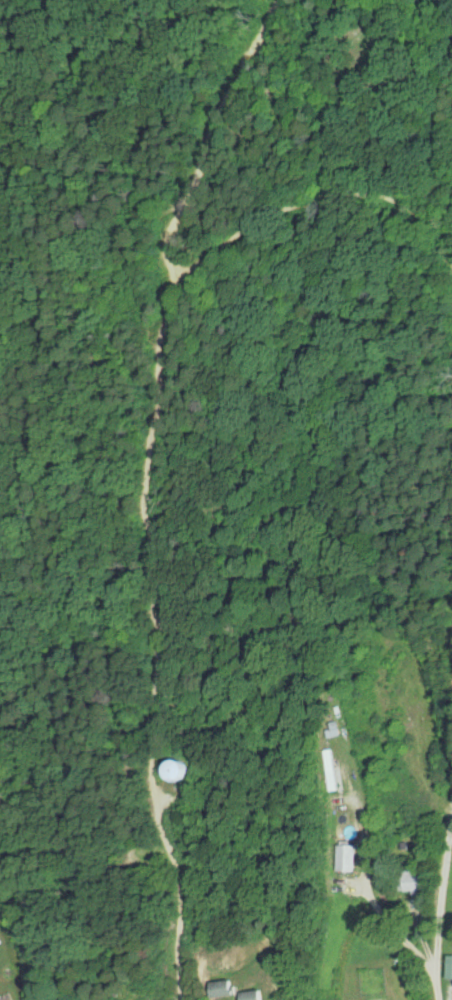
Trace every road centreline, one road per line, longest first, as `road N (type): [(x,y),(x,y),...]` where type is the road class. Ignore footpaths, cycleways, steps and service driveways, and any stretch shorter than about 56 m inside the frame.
road 1 (residential): [(451,999),(439,908),(451,758)]

